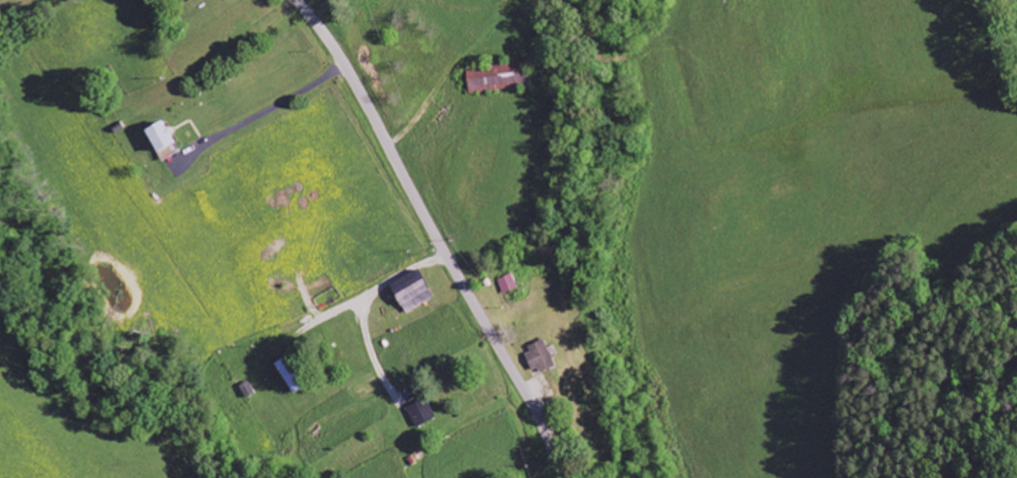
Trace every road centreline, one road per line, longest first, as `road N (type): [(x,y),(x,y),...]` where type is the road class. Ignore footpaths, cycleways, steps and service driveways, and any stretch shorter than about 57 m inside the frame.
road 1 (residential): [(562,477),(539,418),(355,85),(293,0)]

